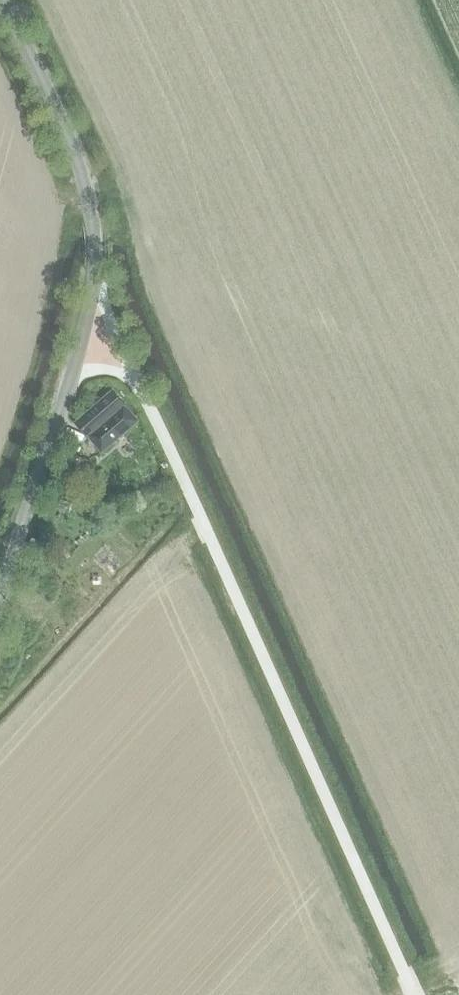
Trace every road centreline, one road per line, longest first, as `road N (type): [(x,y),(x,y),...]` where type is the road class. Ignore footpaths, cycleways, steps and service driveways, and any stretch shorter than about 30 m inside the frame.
road 1 (unclassified): [(413,994),(144,395),(128,368),(83,339)]
road 2 (tertiary): [(83,339),(96,261),(91,214),(80,170),(3,0)]
road 3 (tertiary): [(0,591),(83,339)]

